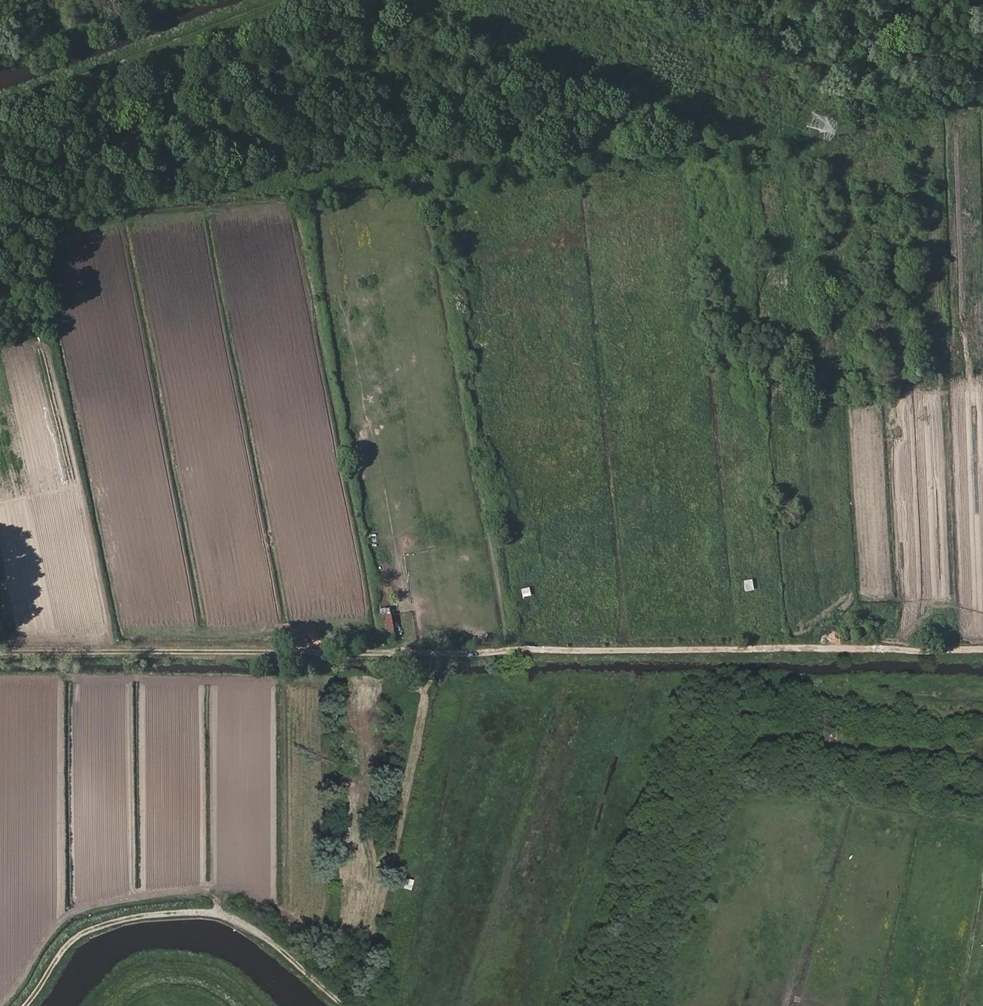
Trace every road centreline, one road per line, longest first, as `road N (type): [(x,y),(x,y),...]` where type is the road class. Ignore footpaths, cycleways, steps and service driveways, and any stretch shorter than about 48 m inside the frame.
road 1 (track): [(982,648),(0,653)]
road 2 (track): [(34,1005),(82,934),(156,912),(219,913),(249,927),(342,1005)]
road 3 (track): [(253,1005),(208,970),(173,964),(128,975),(100,1005)]

